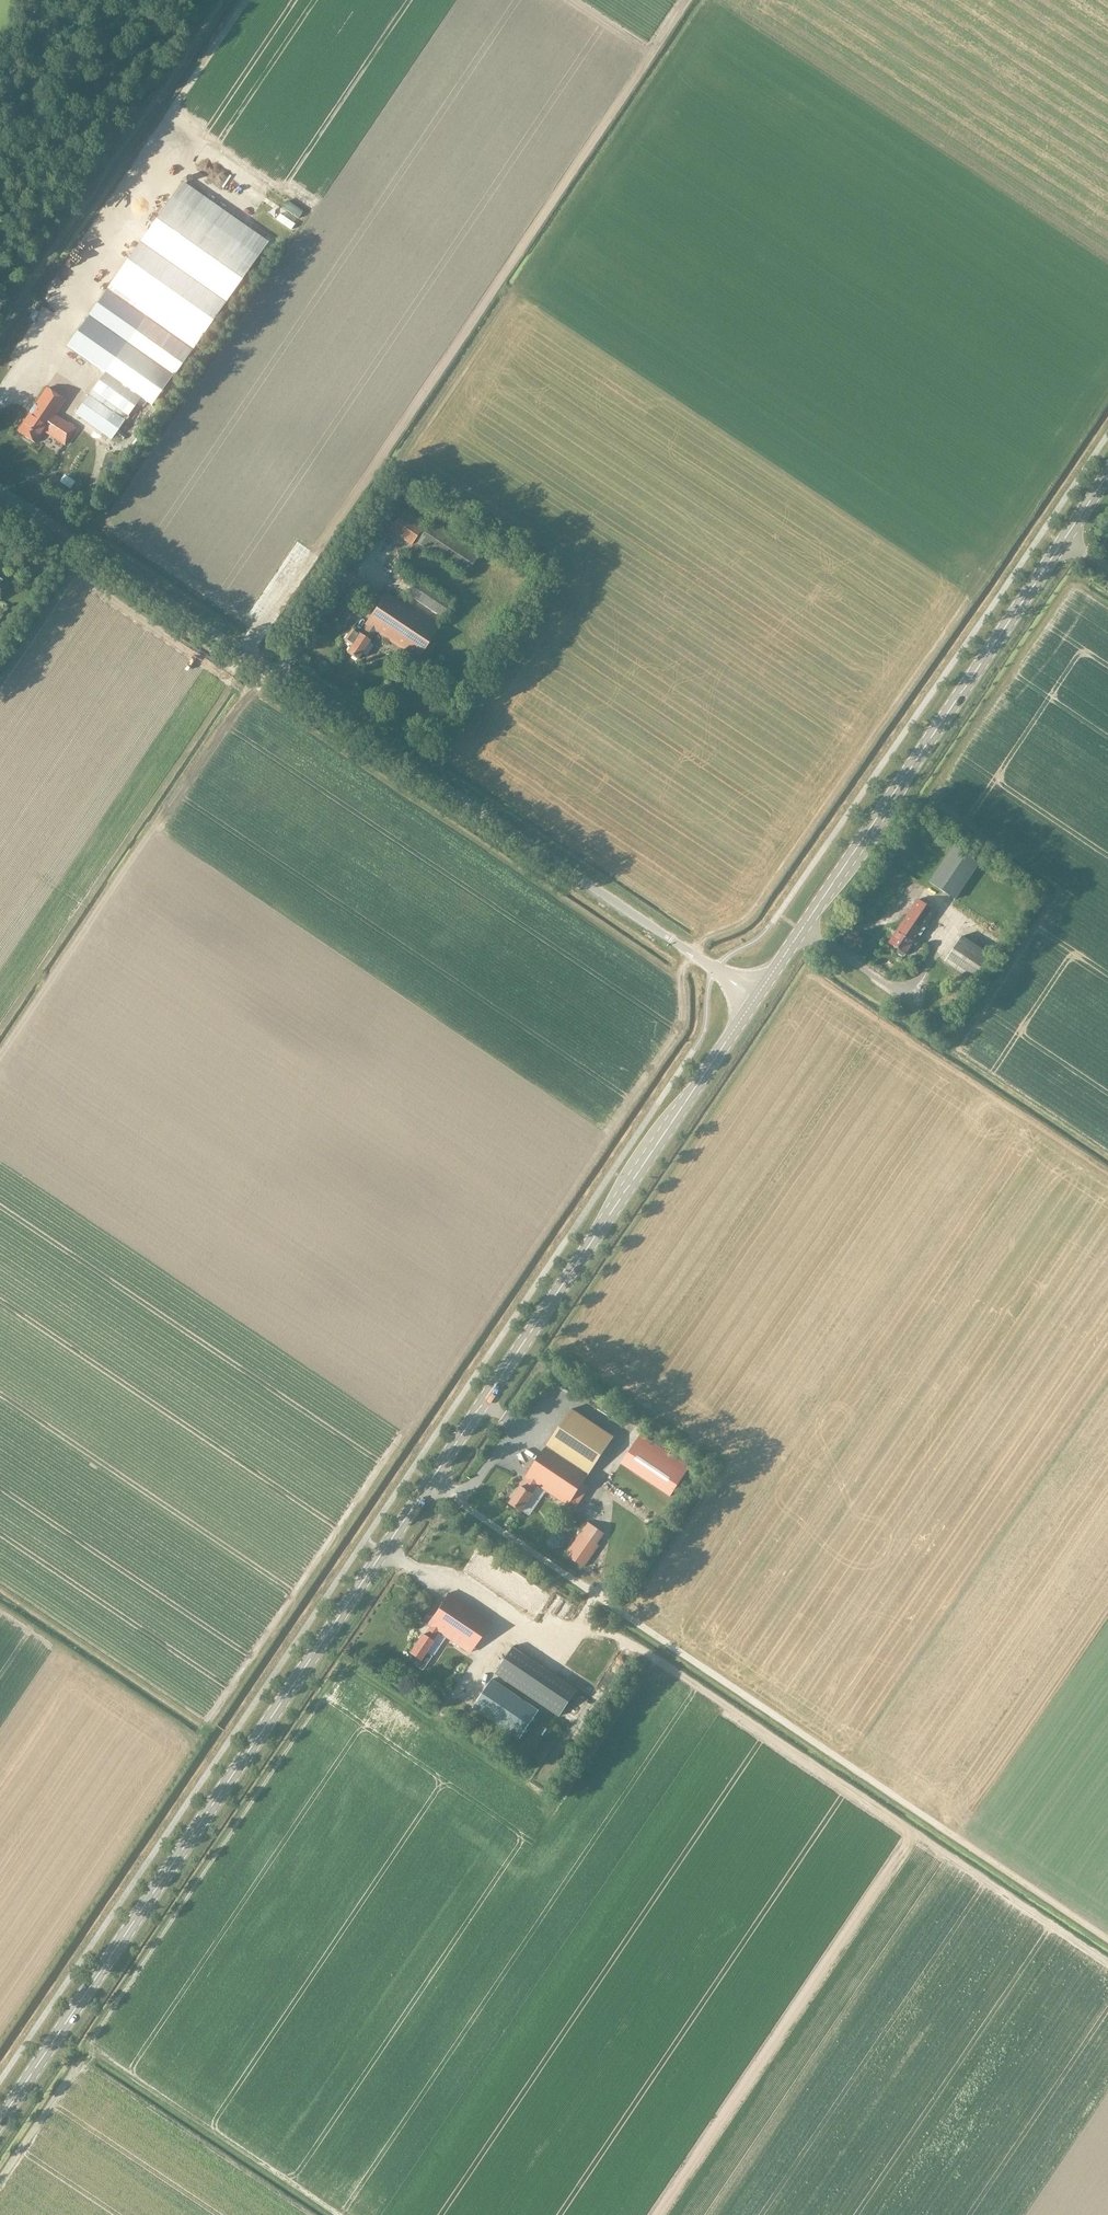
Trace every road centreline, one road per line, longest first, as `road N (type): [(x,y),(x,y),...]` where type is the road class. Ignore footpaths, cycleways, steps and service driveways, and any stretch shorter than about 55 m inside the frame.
road 1 (primary): [(0,2120),(750,1006)]
road 2 (unclassified): [(729,980),(0,490)]
road 3 (primary): [(762,988),(1107,474)]
road 4 (track): [(0,330),(223,0)]

